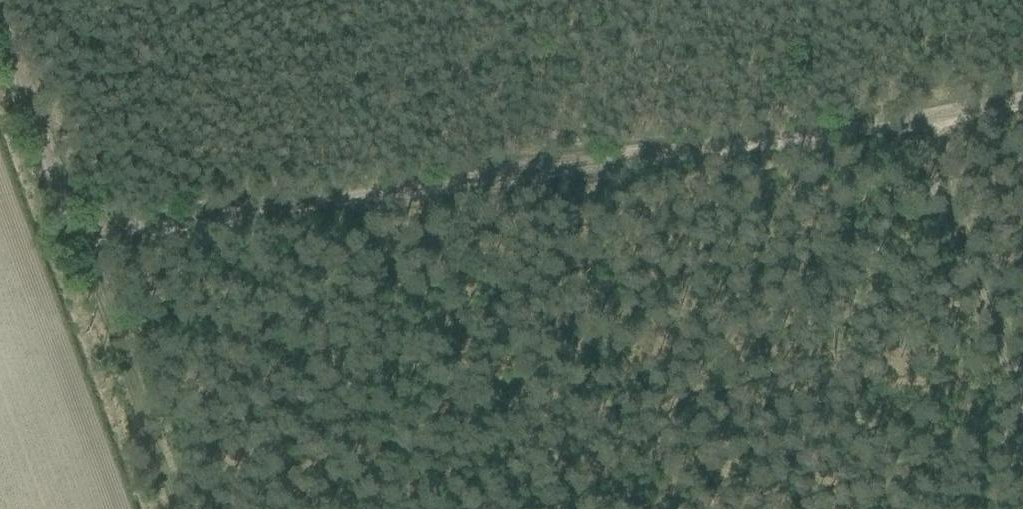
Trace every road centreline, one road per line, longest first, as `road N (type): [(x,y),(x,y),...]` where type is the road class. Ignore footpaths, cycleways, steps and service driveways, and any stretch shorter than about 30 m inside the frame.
road 1 (track): [(68,247),(1022,106)]
road 2 (track): [(1022,386),(918,122)]
road 3 (track): [(164,508),(68,247)]
road 4 (track): [(68,247),(0,57)]

